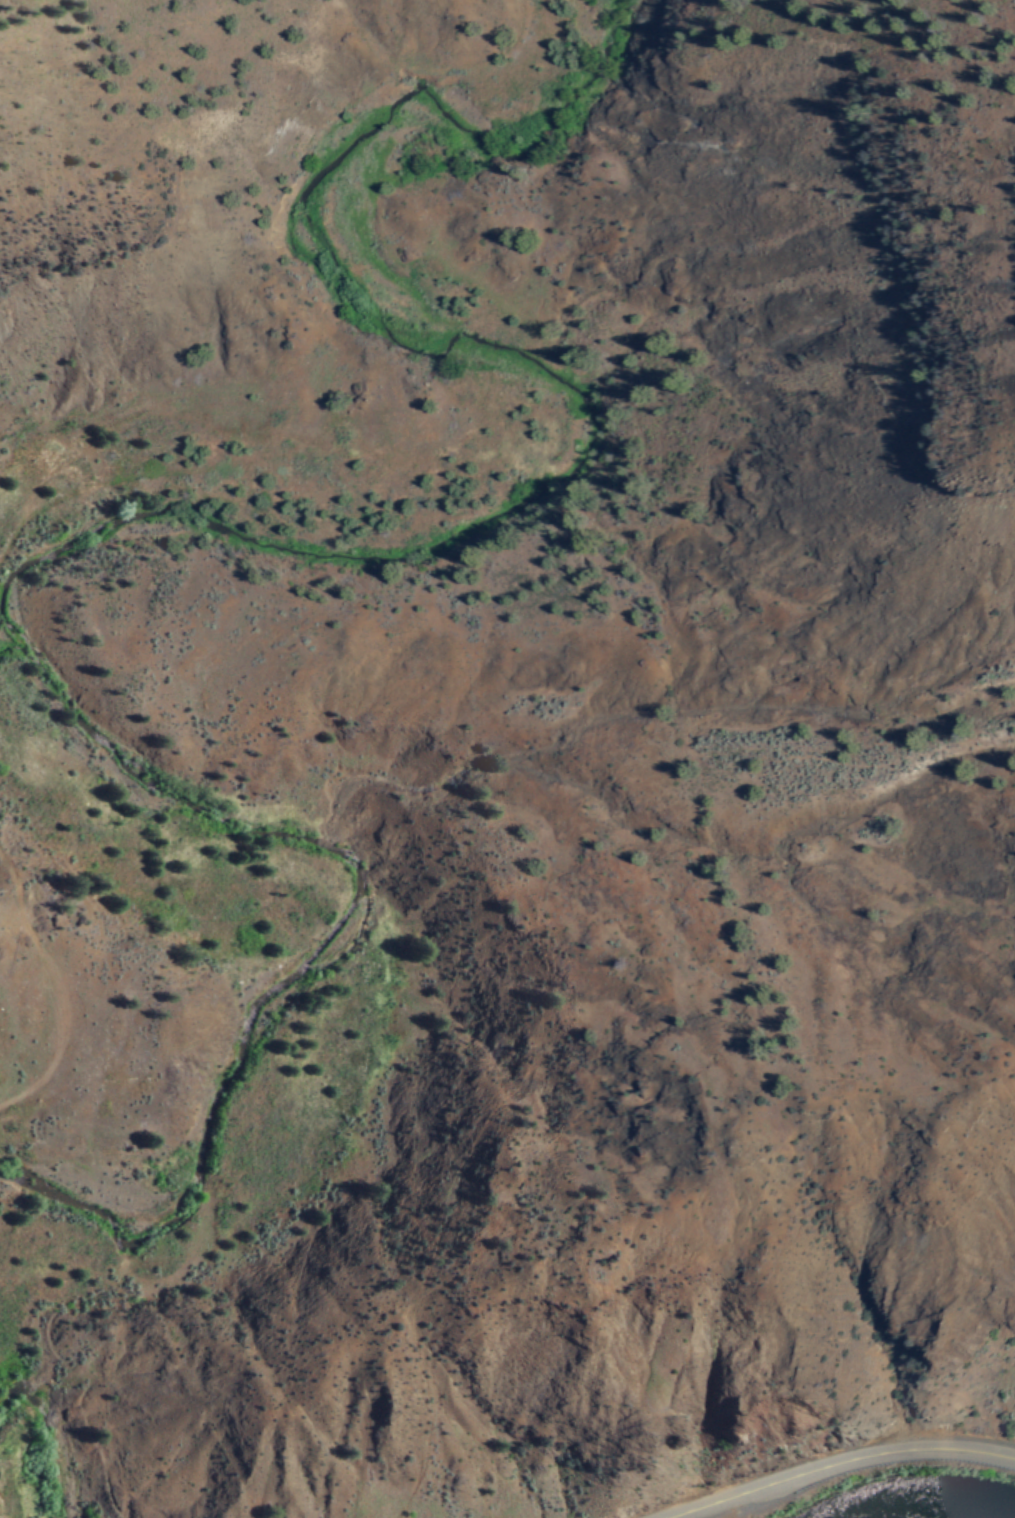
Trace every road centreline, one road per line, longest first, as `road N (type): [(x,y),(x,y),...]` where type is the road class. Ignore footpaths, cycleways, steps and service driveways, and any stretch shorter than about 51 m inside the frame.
road 1 (secondary): [(1014,1467),(964,1452),(847,1463),(686,1517)]

